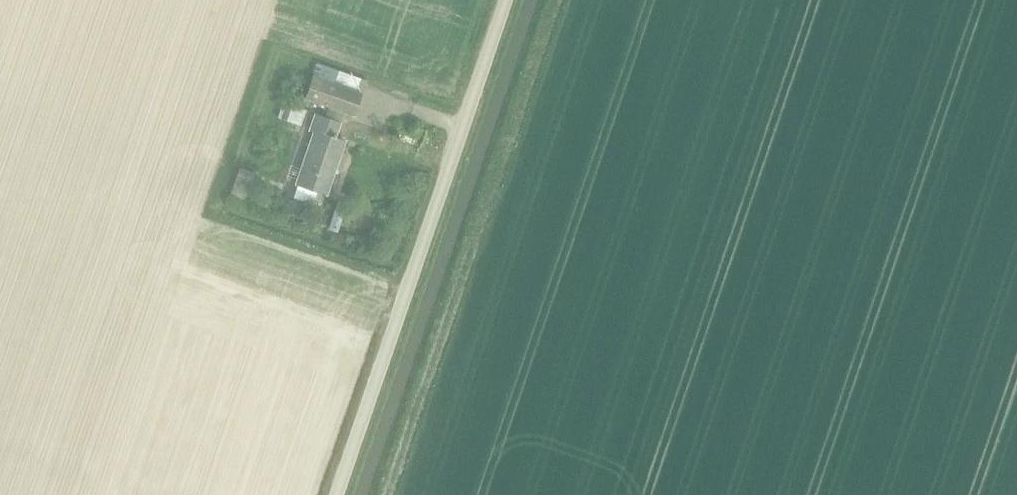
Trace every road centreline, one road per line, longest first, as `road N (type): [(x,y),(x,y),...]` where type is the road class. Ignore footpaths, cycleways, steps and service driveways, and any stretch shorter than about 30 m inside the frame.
road 1 (unclassified): [(336,494),(504,0)]

